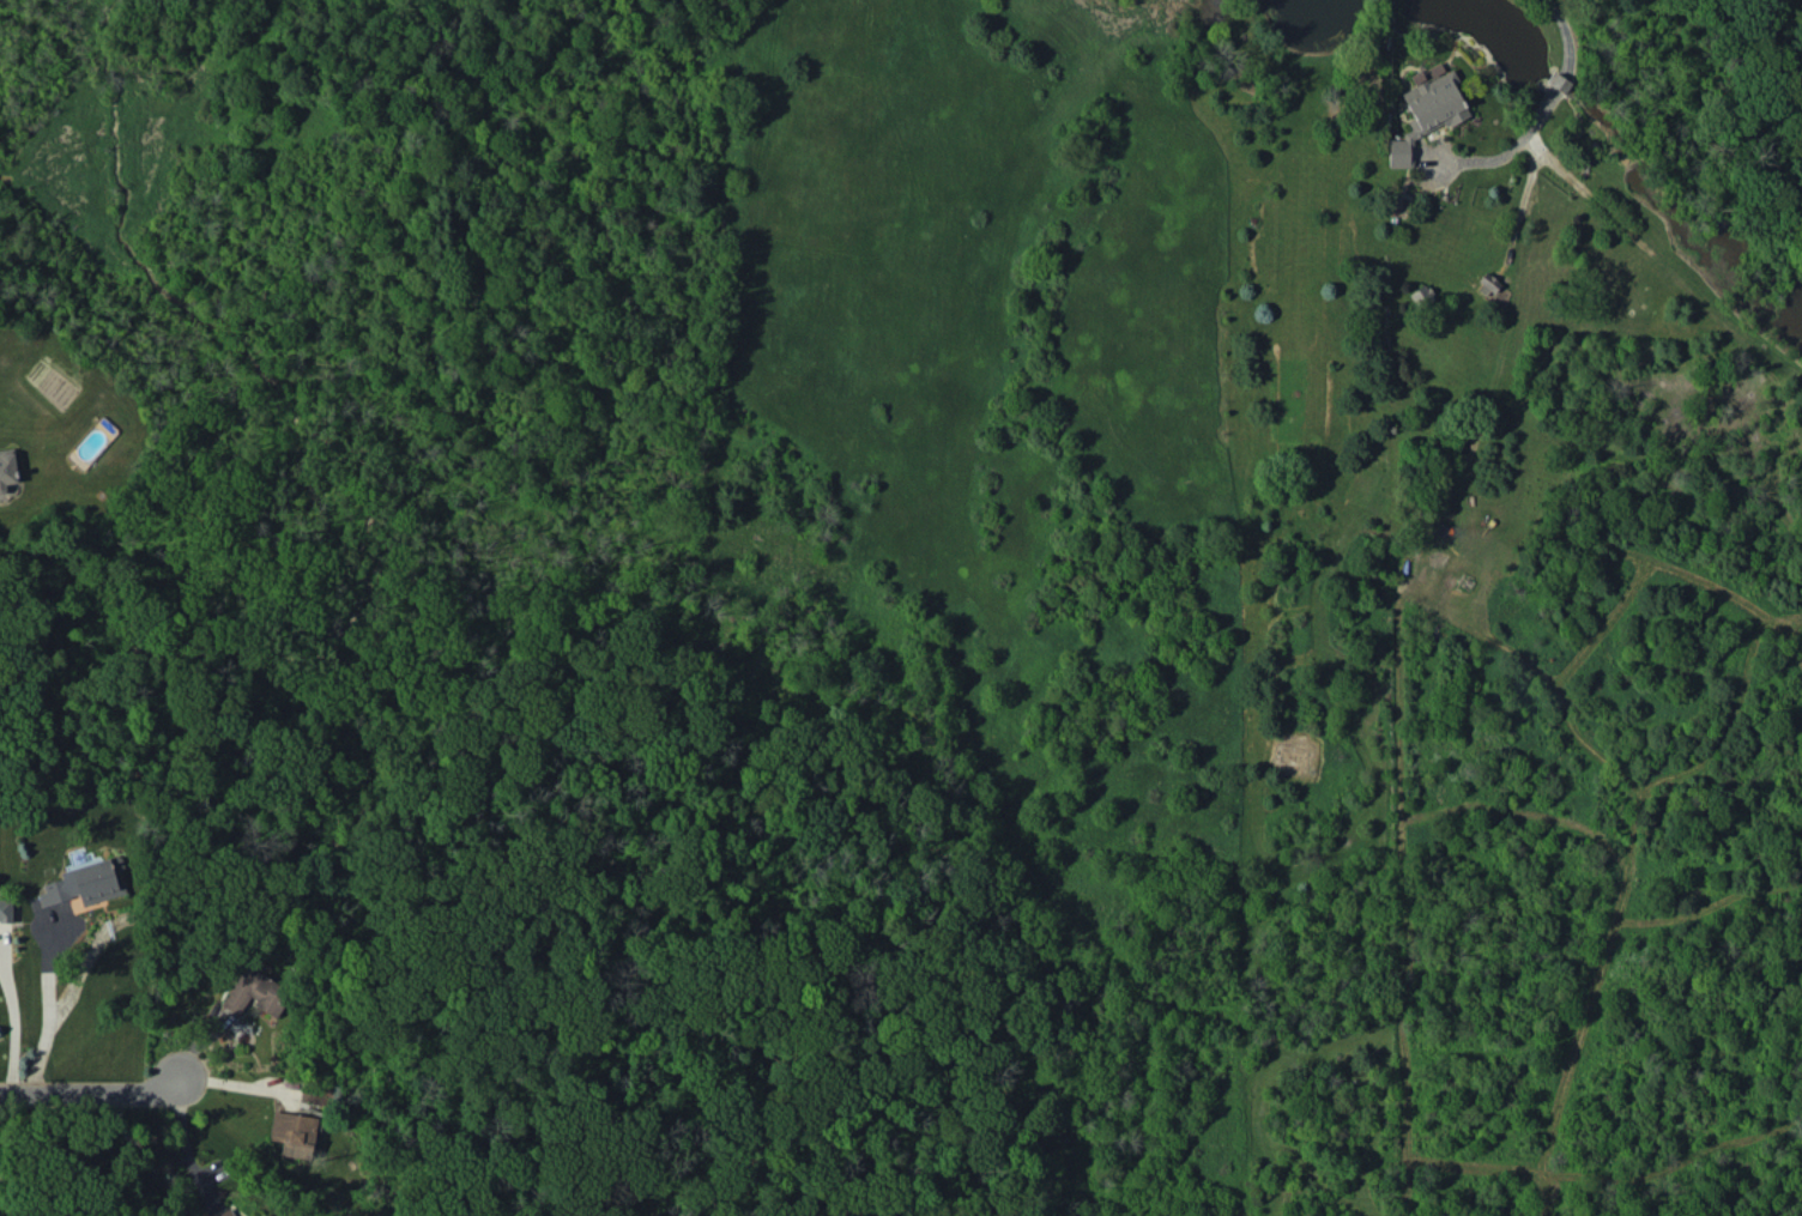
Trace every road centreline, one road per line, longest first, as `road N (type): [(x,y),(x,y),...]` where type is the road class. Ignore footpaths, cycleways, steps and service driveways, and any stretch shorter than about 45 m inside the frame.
road 1 (residential): [(0,1094),(145,1093),(175,1079)]

